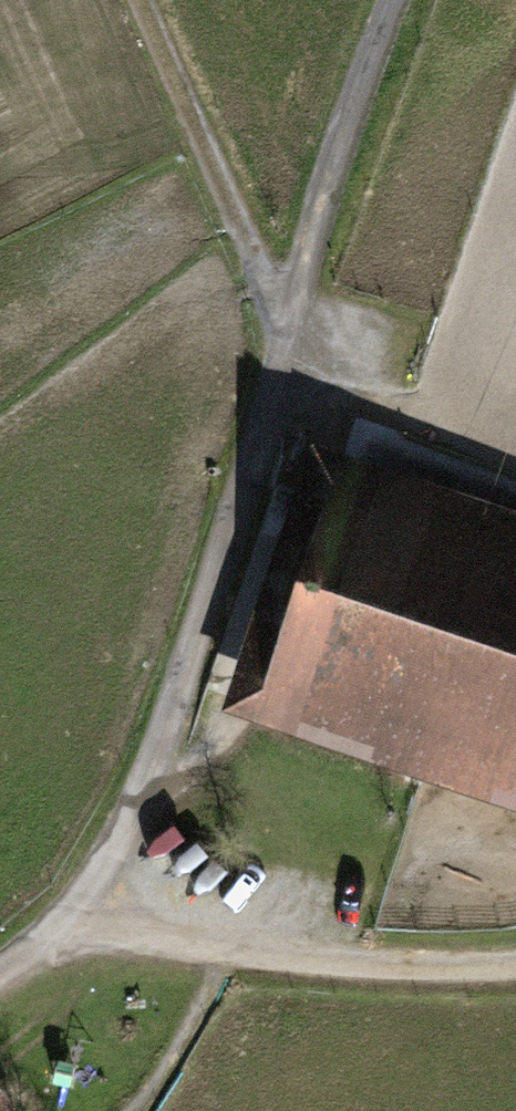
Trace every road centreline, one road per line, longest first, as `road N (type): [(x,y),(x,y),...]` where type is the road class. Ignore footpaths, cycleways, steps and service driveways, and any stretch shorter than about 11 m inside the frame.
road 1 (track): [(413,0),(292,326),(185,692),(124,845),(0,974)]
road 2 (track): [(515,967),(294,965),(122,940),(63,913)]
road 3 (track): [(292,326),(151,0)]

